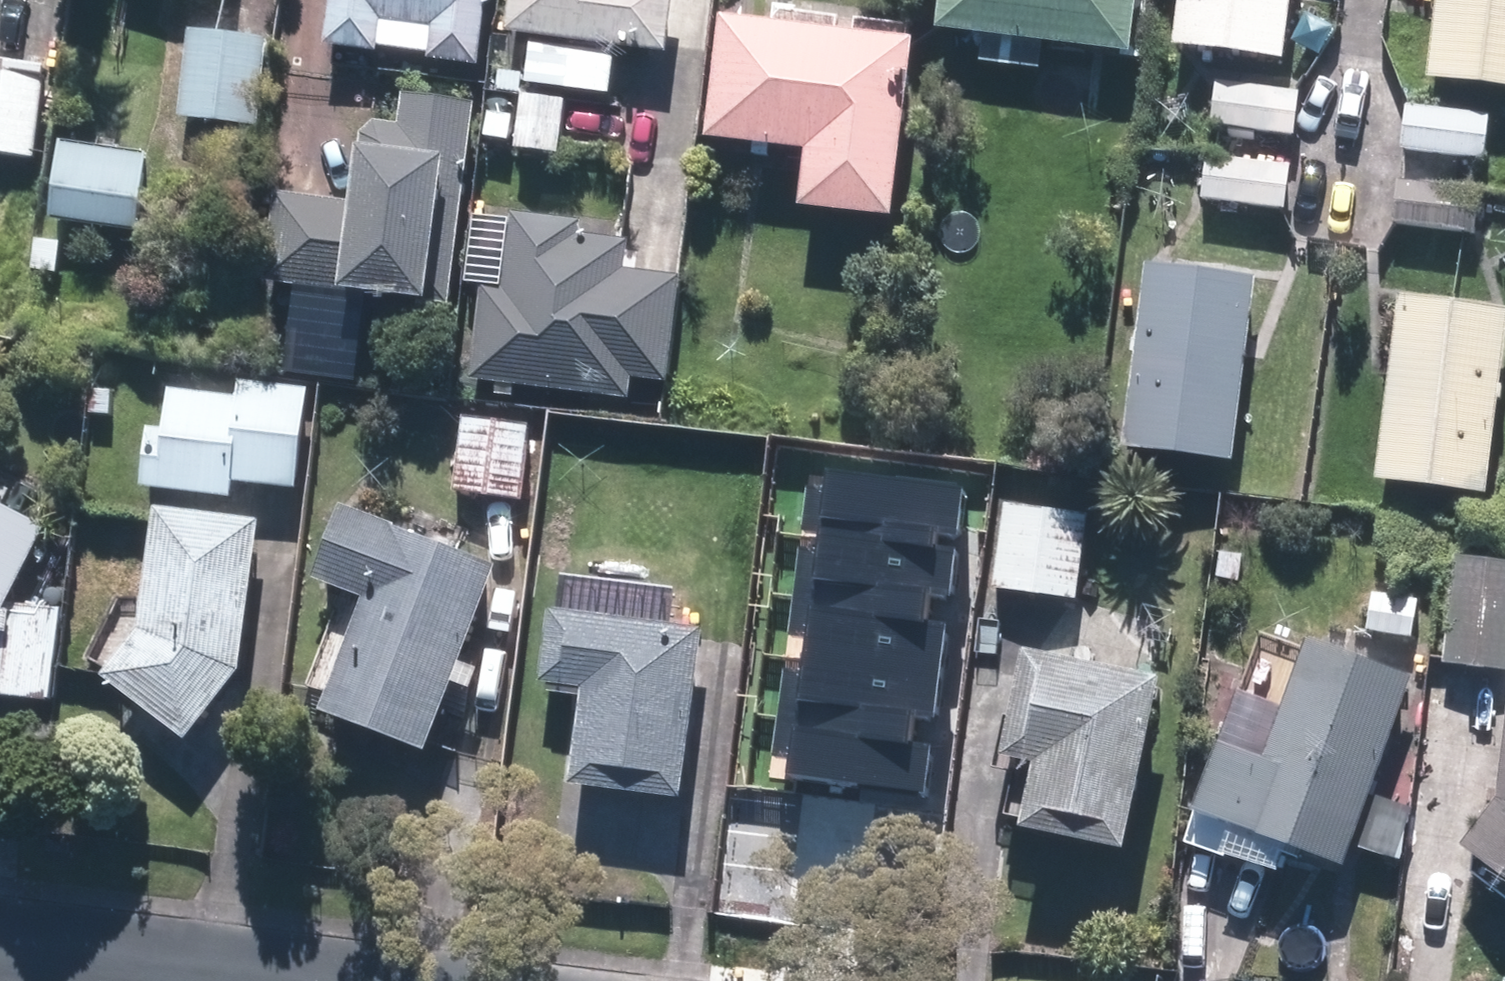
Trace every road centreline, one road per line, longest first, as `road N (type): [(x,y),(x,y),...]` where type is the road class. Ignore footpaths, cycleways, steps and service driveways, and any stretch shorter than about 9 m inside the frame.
road 1 (residential): [(283,980),(0,946)]

